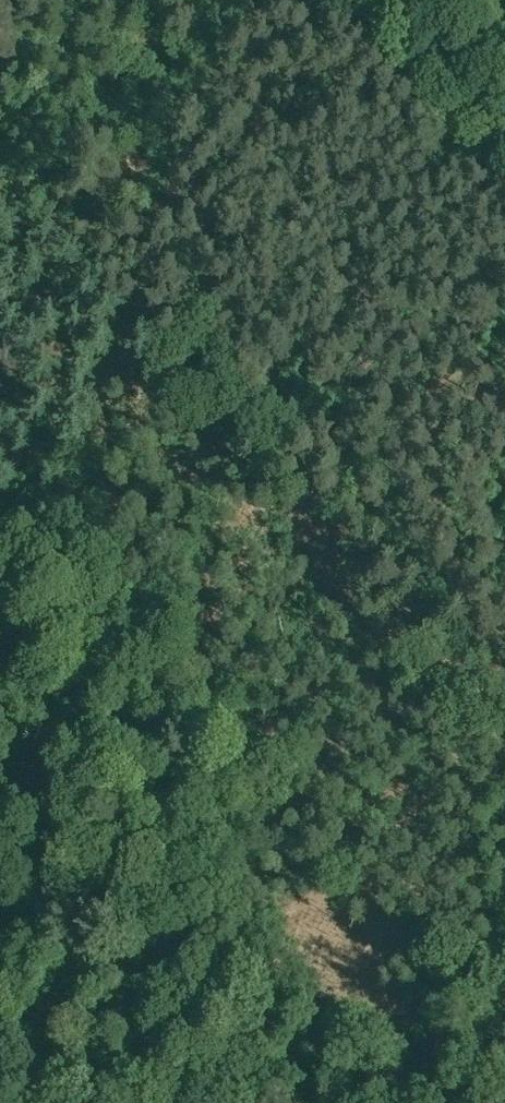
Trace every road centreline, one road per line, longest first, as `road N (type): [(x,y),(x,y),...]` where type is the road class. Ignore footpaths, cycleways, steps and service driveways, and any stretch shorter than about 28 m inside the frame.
road 1 (tertiary): [(504,124),(379,0)]

